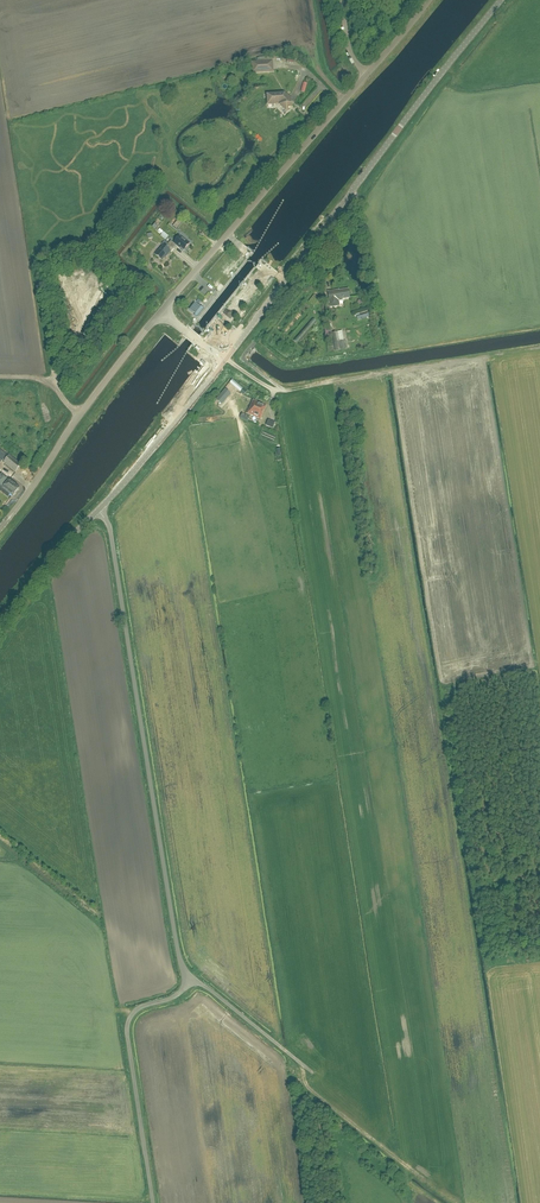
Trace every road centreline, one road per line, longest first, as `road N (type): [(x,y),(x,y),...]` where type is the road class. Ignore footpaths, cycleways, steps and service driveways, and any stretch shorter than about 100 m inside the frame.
road 1 (unclassified): [(153,1202),(127,1026),(138,1009),(179,993),(185,977),(110,530),(99,510)]
road 2 (tertiary): [(223,361),(501,0)]
road 3 (tertiary): [(366,75),(161,312)]
road 4 (tertiary): [(161,312),(0,529)]
road 5 (tertiary): [(99,510),(223,361)]
road 6 (tertiary): [(0,624),(99,510)]
road 7 (track): [(82,413),(57,388),(55,364),(93,301)]

